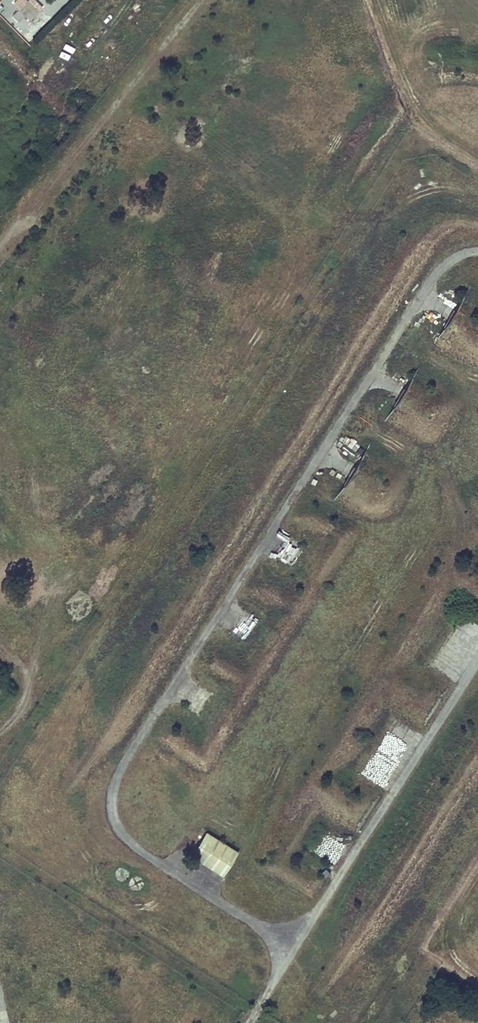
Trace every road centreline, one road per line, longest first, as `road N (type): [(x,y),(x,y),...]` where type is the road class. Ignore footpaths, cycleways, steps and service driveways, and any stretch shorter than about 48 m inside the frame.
road 1 (track): [(207,0),(0,255)]

